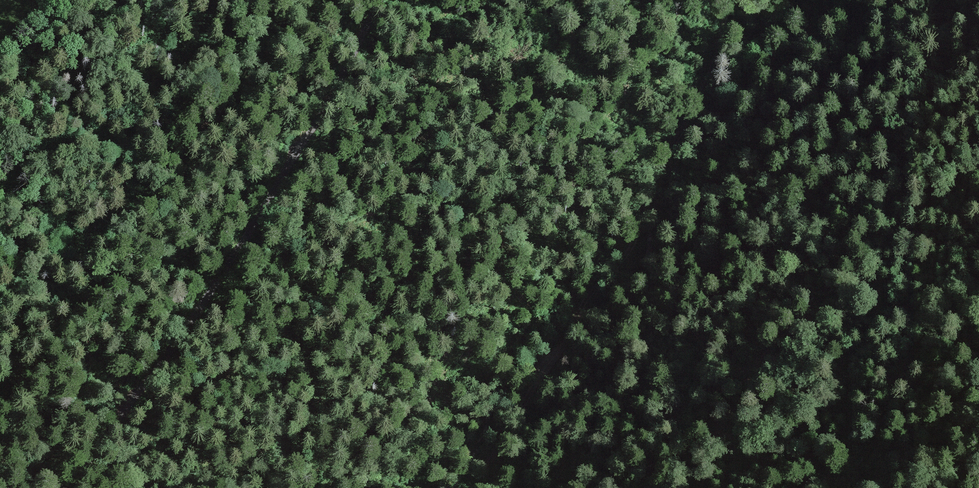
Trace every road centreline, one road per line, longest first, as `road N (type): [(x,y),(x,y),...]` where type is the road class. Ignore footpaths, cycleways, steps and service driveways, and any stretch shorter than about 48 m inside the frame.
road 1 (track): [(558,487),(843,292),(879,278),(887,288),(886,317),(850,370),(850,448),(831,487)]
road 2 (track): [(66,487),(202,310),(311,133),(378,0)]
road 3 (track): [(473,487),(589,302),(631,254),(647,195),(693,113),(733,0)]
road 4 (track): [(0,403),(104,275),(256,0)]
road 5 (track): [(845,487),(873,447),(910,361),(961,311),(978,277)]
road 6 (track): [(670,154),(699,129),(747,55)]

